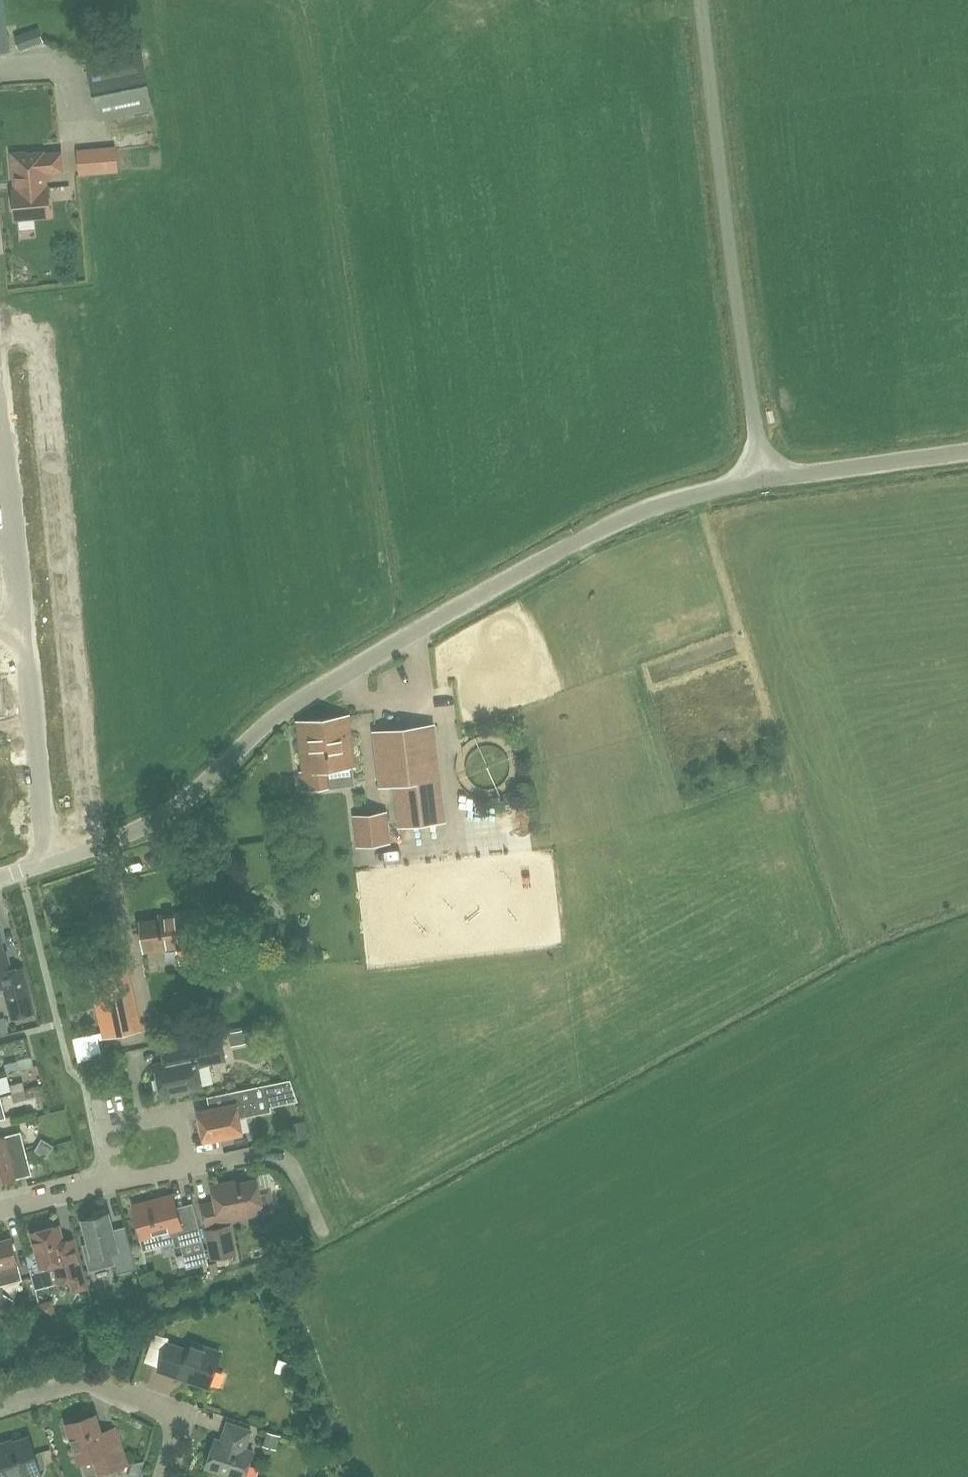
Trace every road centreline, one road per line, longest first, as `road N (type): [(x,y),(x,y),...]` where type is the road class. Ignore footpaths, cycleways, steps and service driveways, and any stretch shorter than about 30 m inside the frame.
road 1 (unclassified): [(51,862),(161,819),(310,694),(599,530),(762,478)]
road 2 (unclassified): [(762,478),(701,0)]
road 3 (residential): [(167,1476),(181,1420),(168,1409),(91,1384),(0,1409)]
road 4 (residential): [(51,862),(25,622)]
road 5 (residential): [(25,622),(0,410)]
road 6 (unclassified): [(967,452),(762,478)]
road 7 (residential): [(118,1183),(182,1171),(189,1156),(179,1122),(156,1118),(120,1130),(114,1148)]
road 8 (residential): [(0,1214),(118,1183)]

